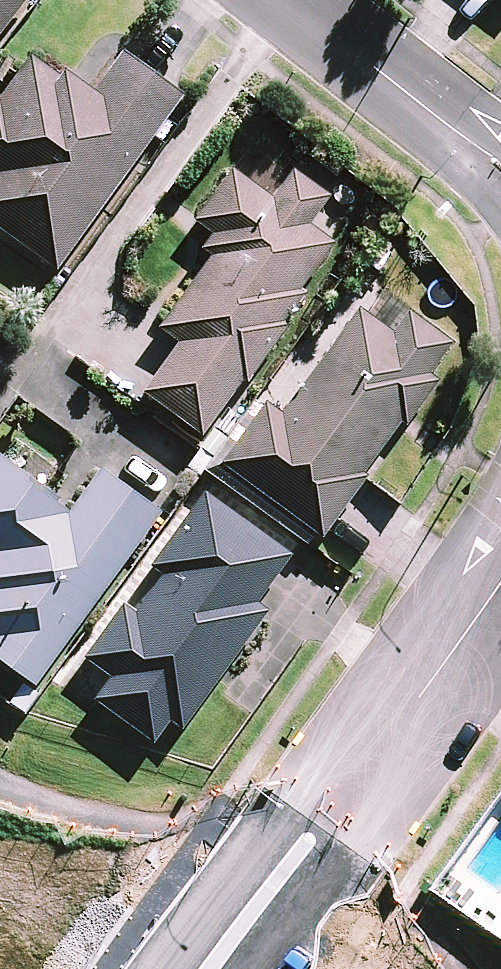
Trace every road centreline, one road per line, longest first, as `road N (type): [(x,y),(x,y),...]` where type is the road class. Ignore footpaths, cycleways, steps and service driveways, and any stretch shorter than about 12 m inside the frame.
road 1 (tertiary): [(164,968),(251,857),(393,732)]
road 2 (residential): [(282,0),(500,174)]
road 3 (tertiary): [(393,732),(325,889),(269,968)]
road 4 (tertiary): [(393,732),(500,583)]

